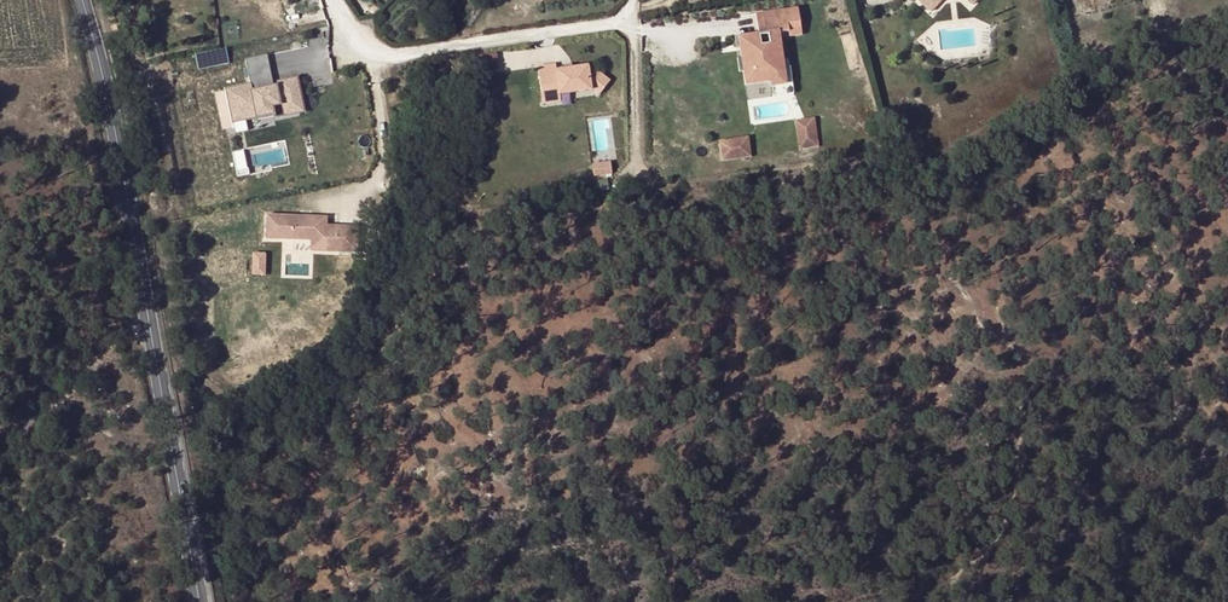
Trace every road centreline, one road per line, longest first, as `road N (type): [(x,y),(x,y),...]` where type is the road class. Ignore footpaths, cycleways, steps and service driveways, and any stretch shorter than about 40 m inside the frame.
road 1 (secondary): [(84,0),(132,147),(211,601)]
road 2 (residential): [(630,17),(619,26),(384,53),(349,30),(330,0)]
road 3 (residential): [(630,17),(636,159)]

